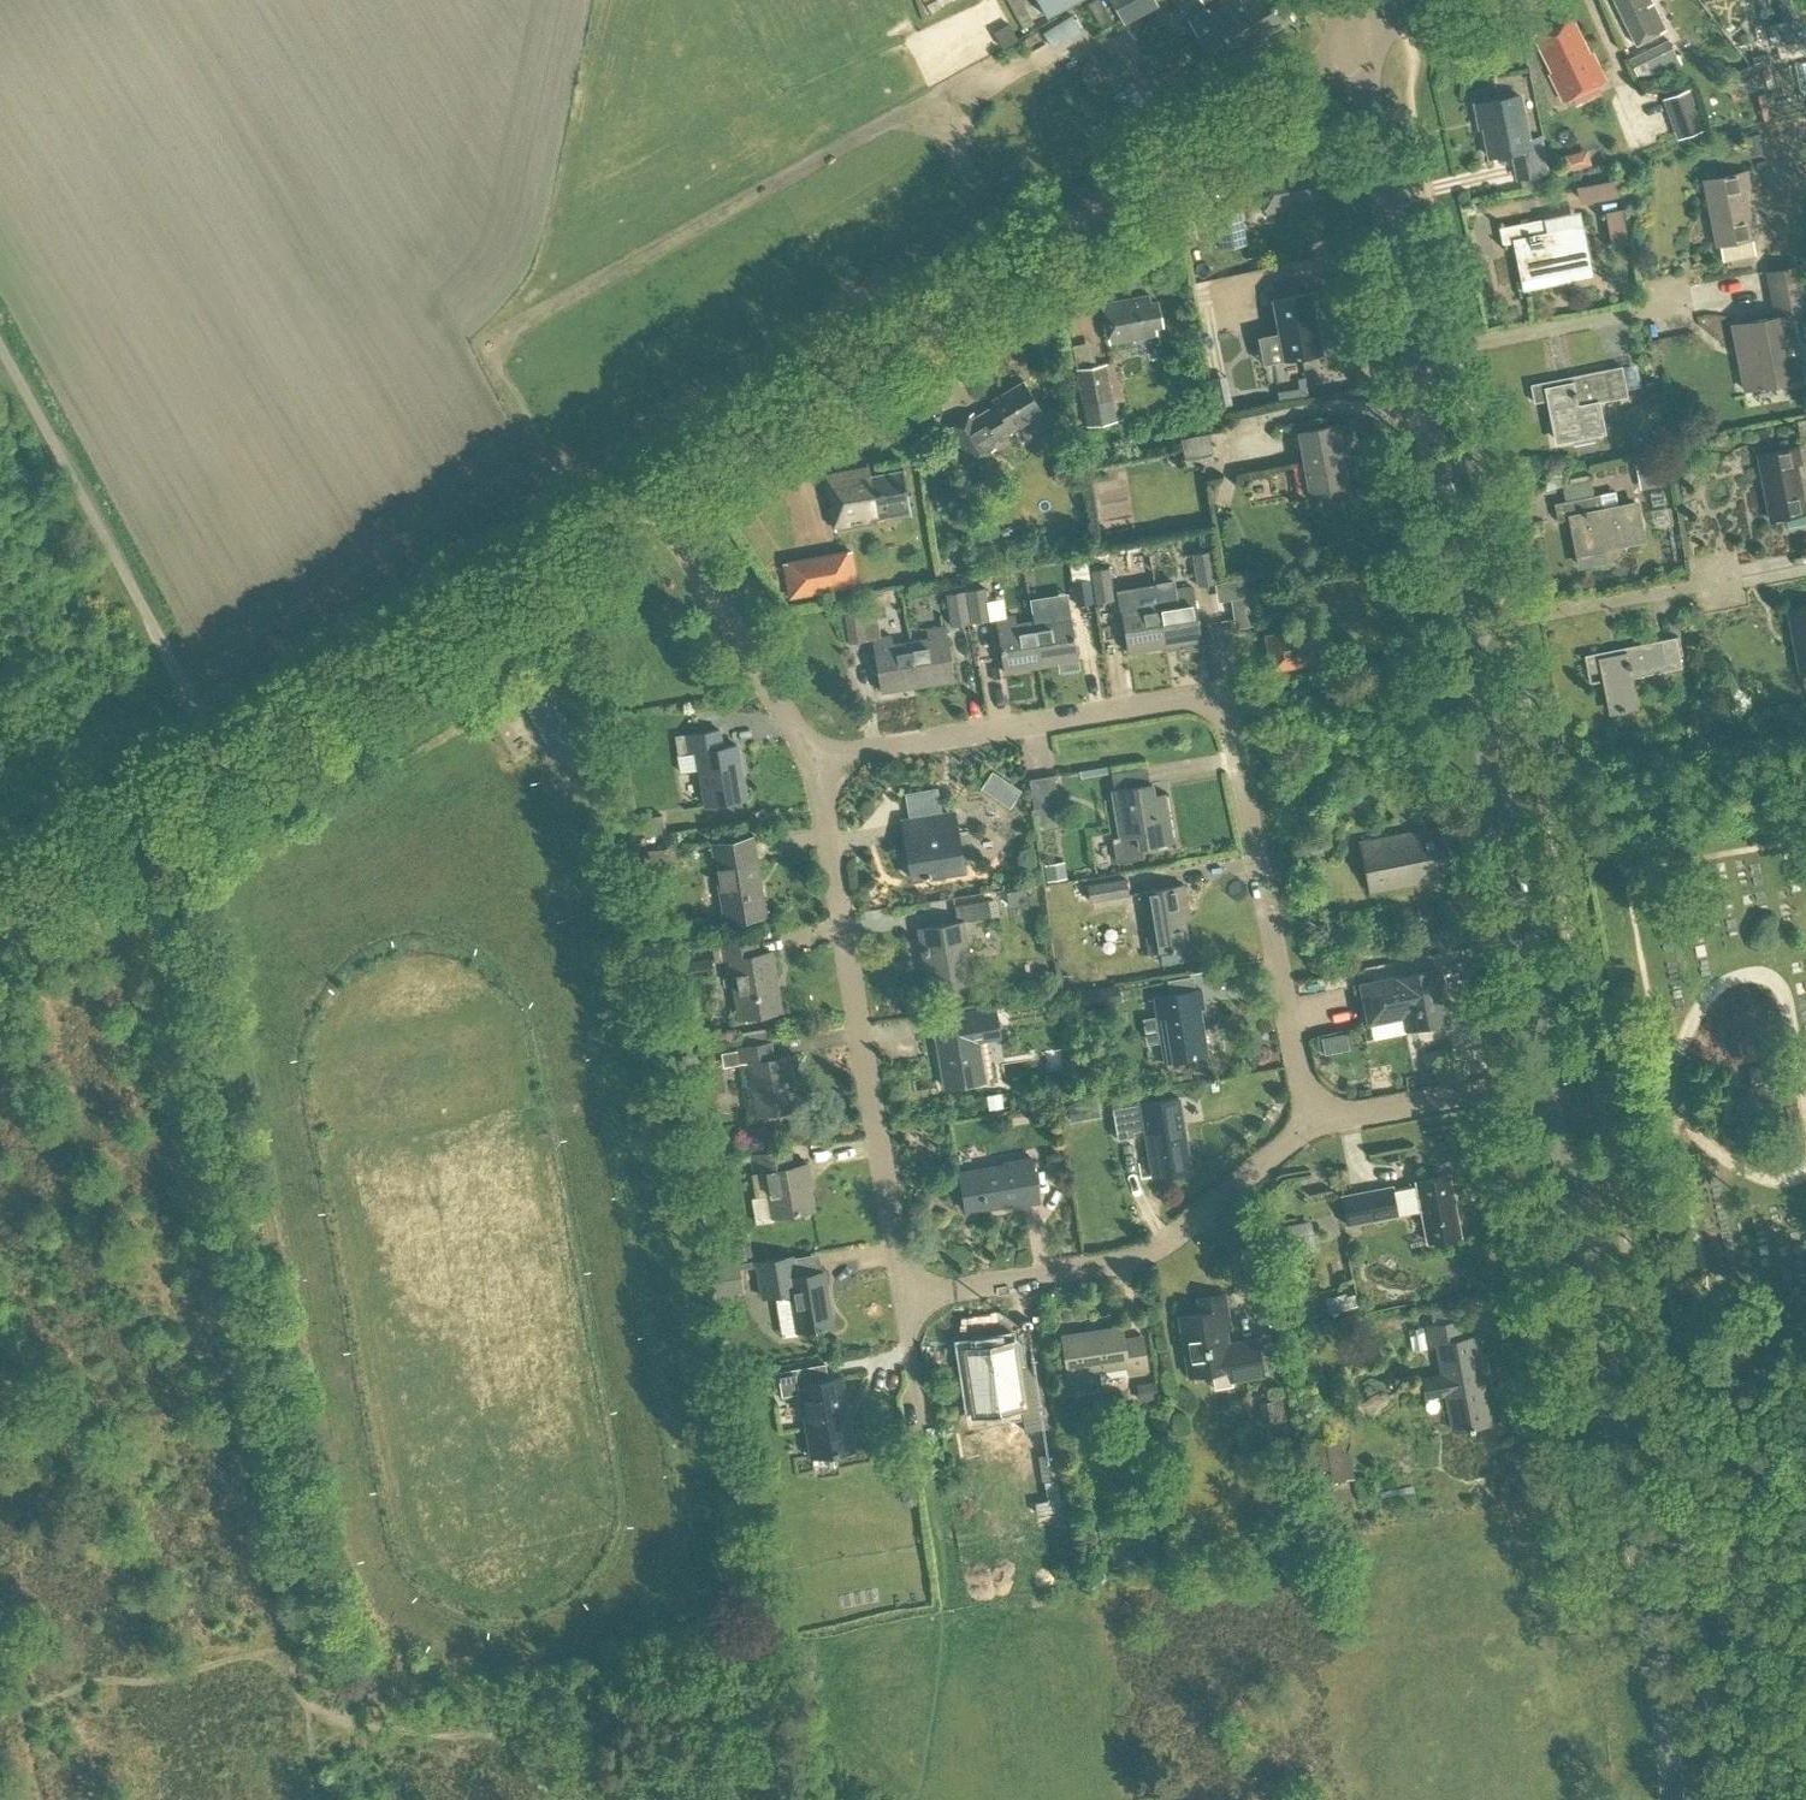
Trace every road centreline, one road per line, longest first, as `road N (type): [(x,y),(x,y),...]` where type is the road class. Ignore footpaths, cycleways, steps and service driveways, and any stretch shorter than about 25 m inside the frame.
road 1 (residential): [(1311,1122),(1233,727),(1202,694),(814,757)]
road 2 (unclassified): [(645,485),(1356,39)]
road 3 (tertiary): [(1672,1799),(1668,1722),(1550,1078)]
road 4 (residential): [(904,1296),(814,757)]
road 5 (residential): [(904,1296),(1130,1264),(1311,1122)]
road 6 (tertiary): [(1550,1078),(1465,632)]
road 7 (tertiary): [(1415,354),(1356,39)]
road 8 (residential): [(814,757),(645,485)]
road 9 (track): [(150,799),(420,630)]
road 10 (tertiary): [(1465,632),(1415,354)]
road 11 (unclassified): [(420,630),(645,485)]
road 12 (residential): [(1465,632),(1721,583)]
road 13 (residential): [(1415,354),(1669,309)]
road 14 (residential): [(1550,1078),(1311,1122)]
road 15 (track): [(150,799),(0,895)]

